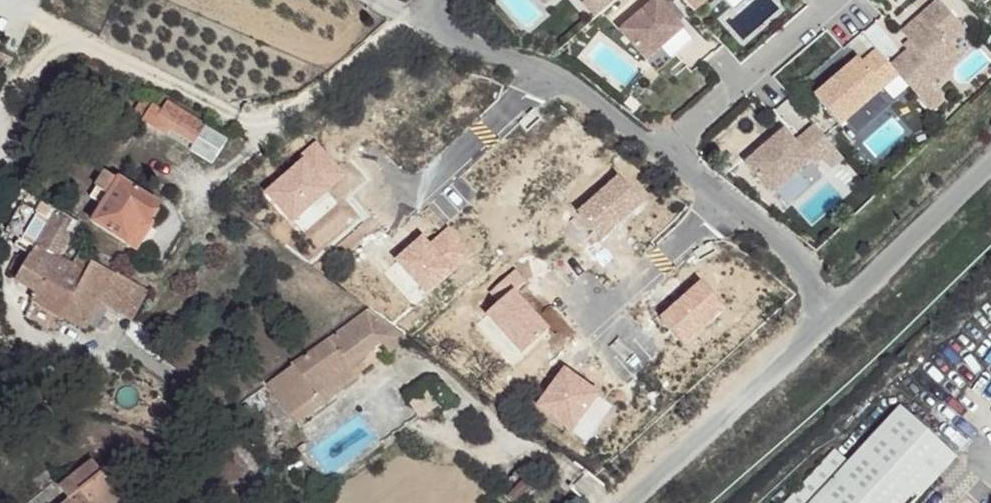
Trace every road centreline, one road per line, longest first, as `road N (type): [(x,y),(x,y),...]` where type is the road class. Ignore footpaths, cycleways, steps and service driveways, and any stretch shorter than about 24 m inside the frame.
road 1 (residential): [(670,155),(569,83),(464,40),(447,23),(443,0)]
road 2 (unclassified): [(618,502),(824,320)]
road 3 (residential): [(843,0),(670,155)]
road 4 (residential): [(824,320),(793,253),(670,155)]
road 5 (unclassified): [(824,320),(990,163)]

